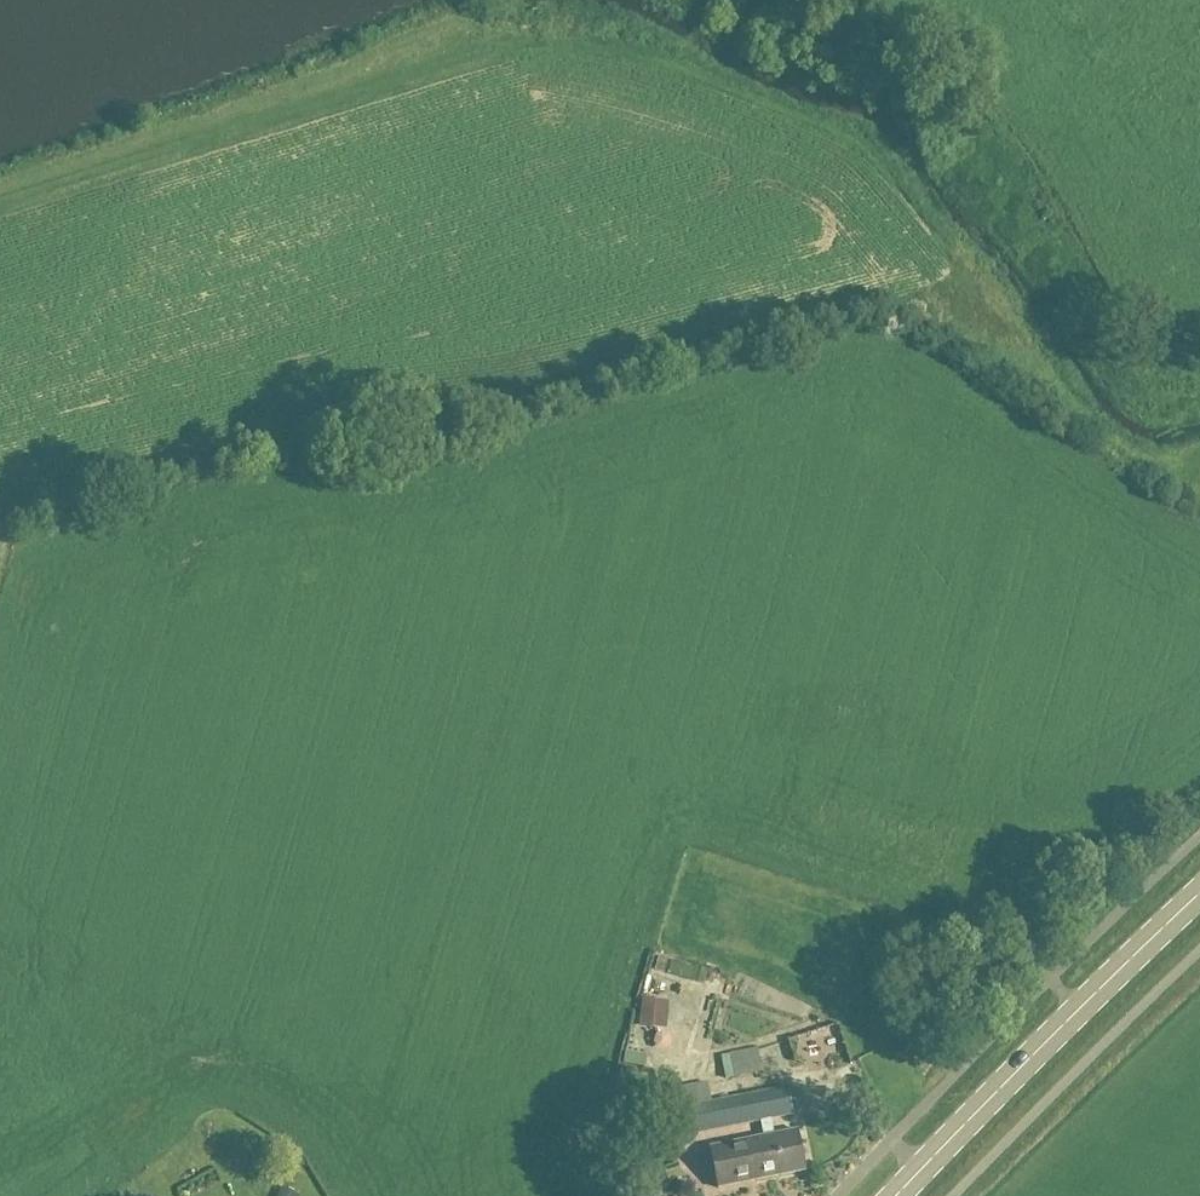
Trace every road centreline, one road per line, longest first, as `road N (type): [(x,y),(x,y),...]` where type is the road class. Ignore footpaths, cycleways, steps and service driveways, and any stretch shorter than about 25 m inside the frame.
road 1 (secondary): [(906,1195),(1034,1057),(1199,901)]

